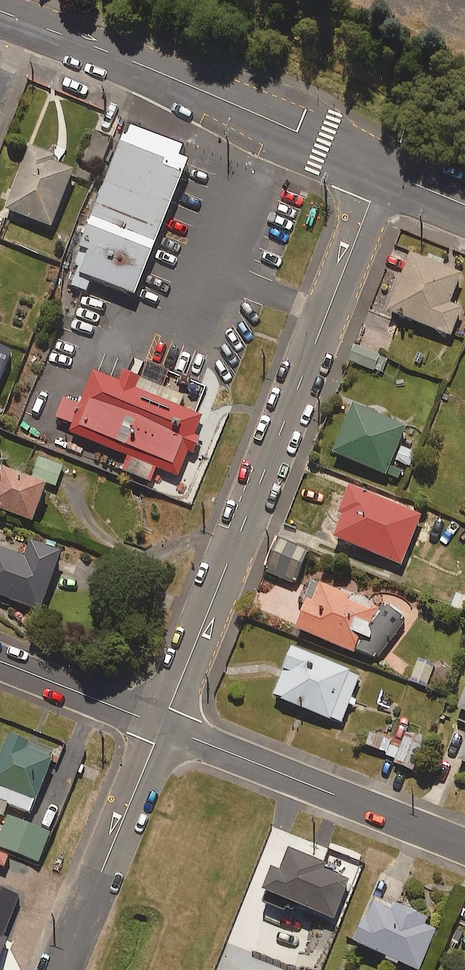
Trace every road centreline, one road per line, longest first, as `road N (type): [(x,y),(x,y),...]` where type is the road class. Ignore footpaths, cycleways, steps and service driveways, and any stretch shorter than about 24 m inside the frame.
road 1 (residential): [(161,727),(382,170)]
road 2 (secondary): [(382,170),(0,14)]
road 3 (residential): [(161,727),(464,847)]
road 4 (residential): [(61,969),(161,727)]
road 5 (residential): [(0,663),(161,727)]

